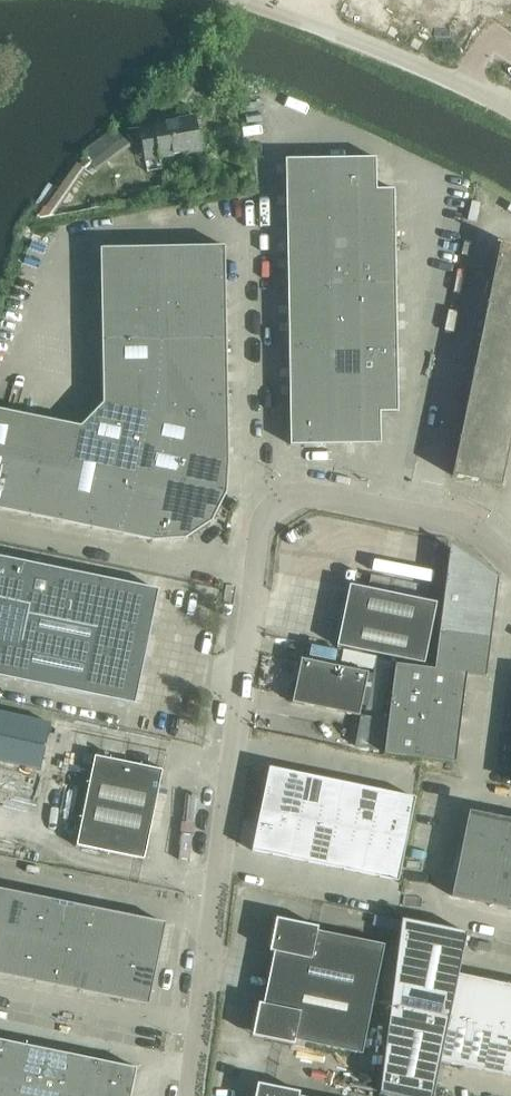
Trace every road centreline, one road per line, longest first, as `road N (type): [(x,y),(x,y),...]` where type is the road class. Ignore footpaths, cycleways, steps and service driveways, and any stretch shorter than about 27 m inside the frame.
road 1 (unclassified): [(510,569),(472,534),(319,500),(293,498),(271,512),(193,1095)]
road 2 (unclassified): [(458,82),(248,0)]

